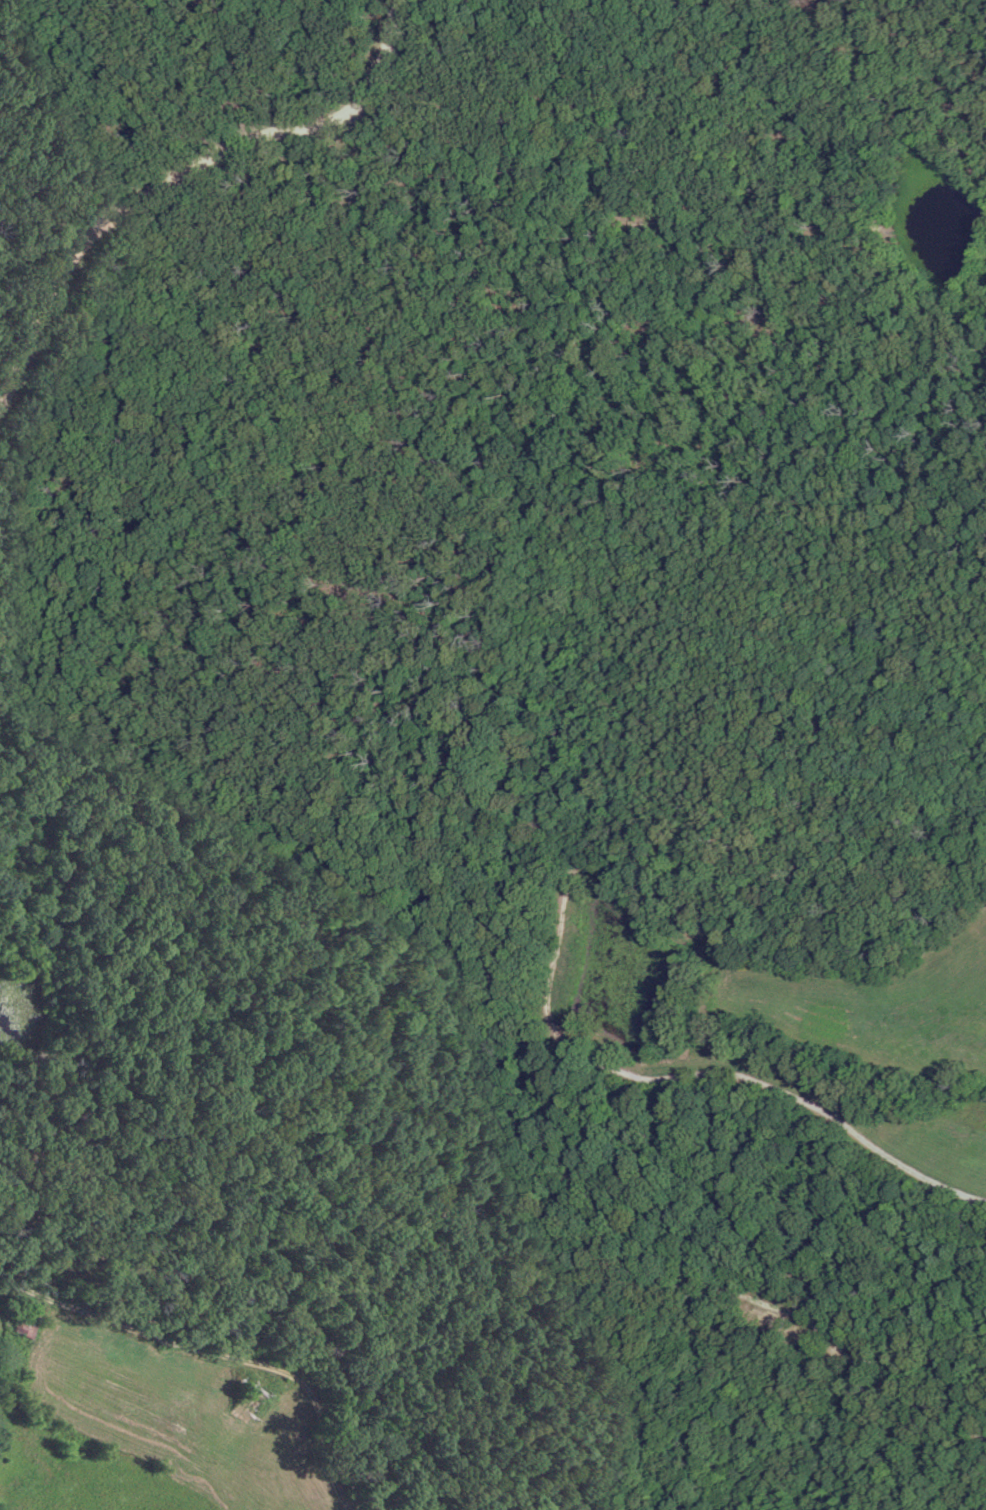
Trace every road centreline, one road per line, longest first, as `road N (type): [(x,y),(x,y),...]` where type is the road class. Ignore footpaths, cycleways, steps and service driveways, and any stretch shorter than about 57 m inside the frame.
road 1 (residential): [(0,407),(56,283),(96,229),(272,131),(351,120),(366,110),(390,68),(404,0)]
road 2 (residential): [(0,1277),(129,1332),(257,1356),(296,1372),(324,1410),(352,1509)]

